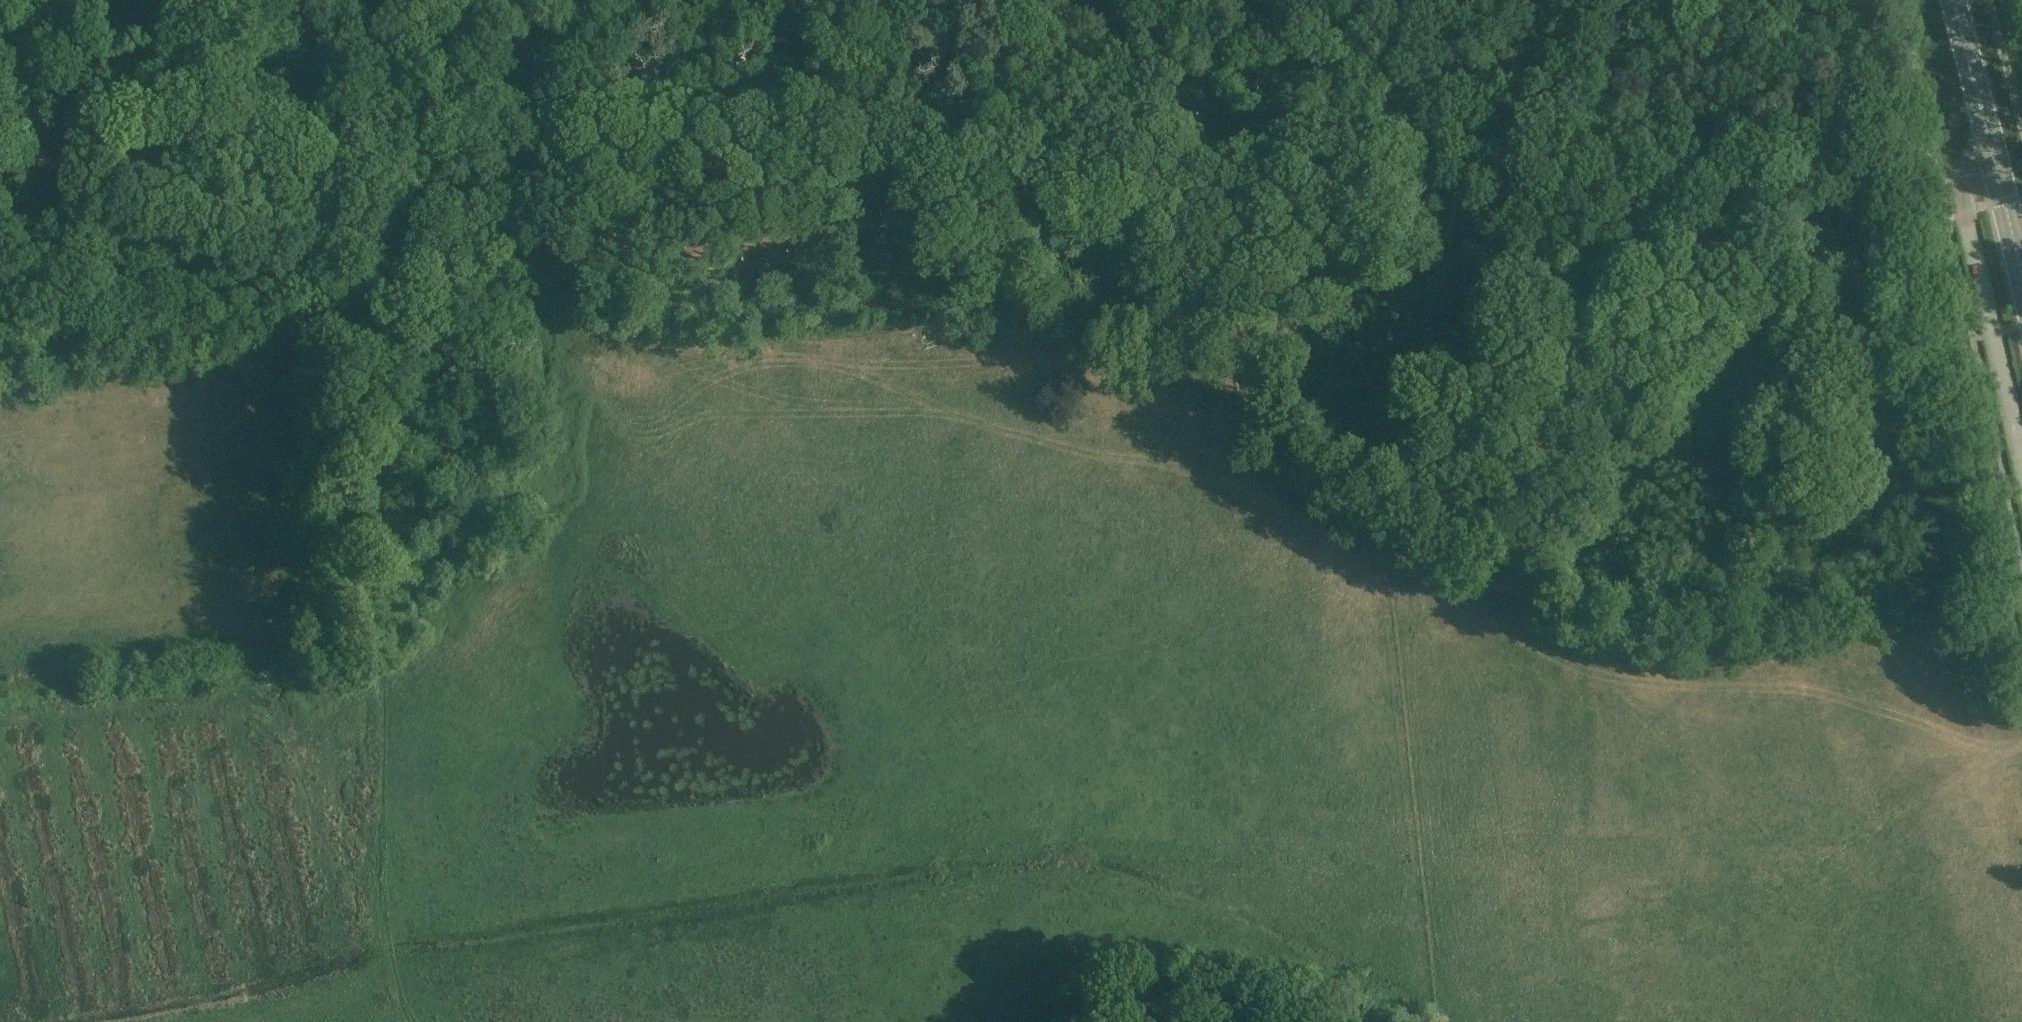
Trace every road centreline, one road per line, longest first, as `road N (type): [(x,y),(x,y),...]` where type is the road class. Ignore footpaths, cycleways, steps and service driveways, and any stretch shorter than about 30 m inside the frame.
road 1 (track): [(0,366),(446,289)]
road 2 (unclassified): [(1961,175),(2021,458)]
road 3 (primary): [(1997,167),(1955,0)]

